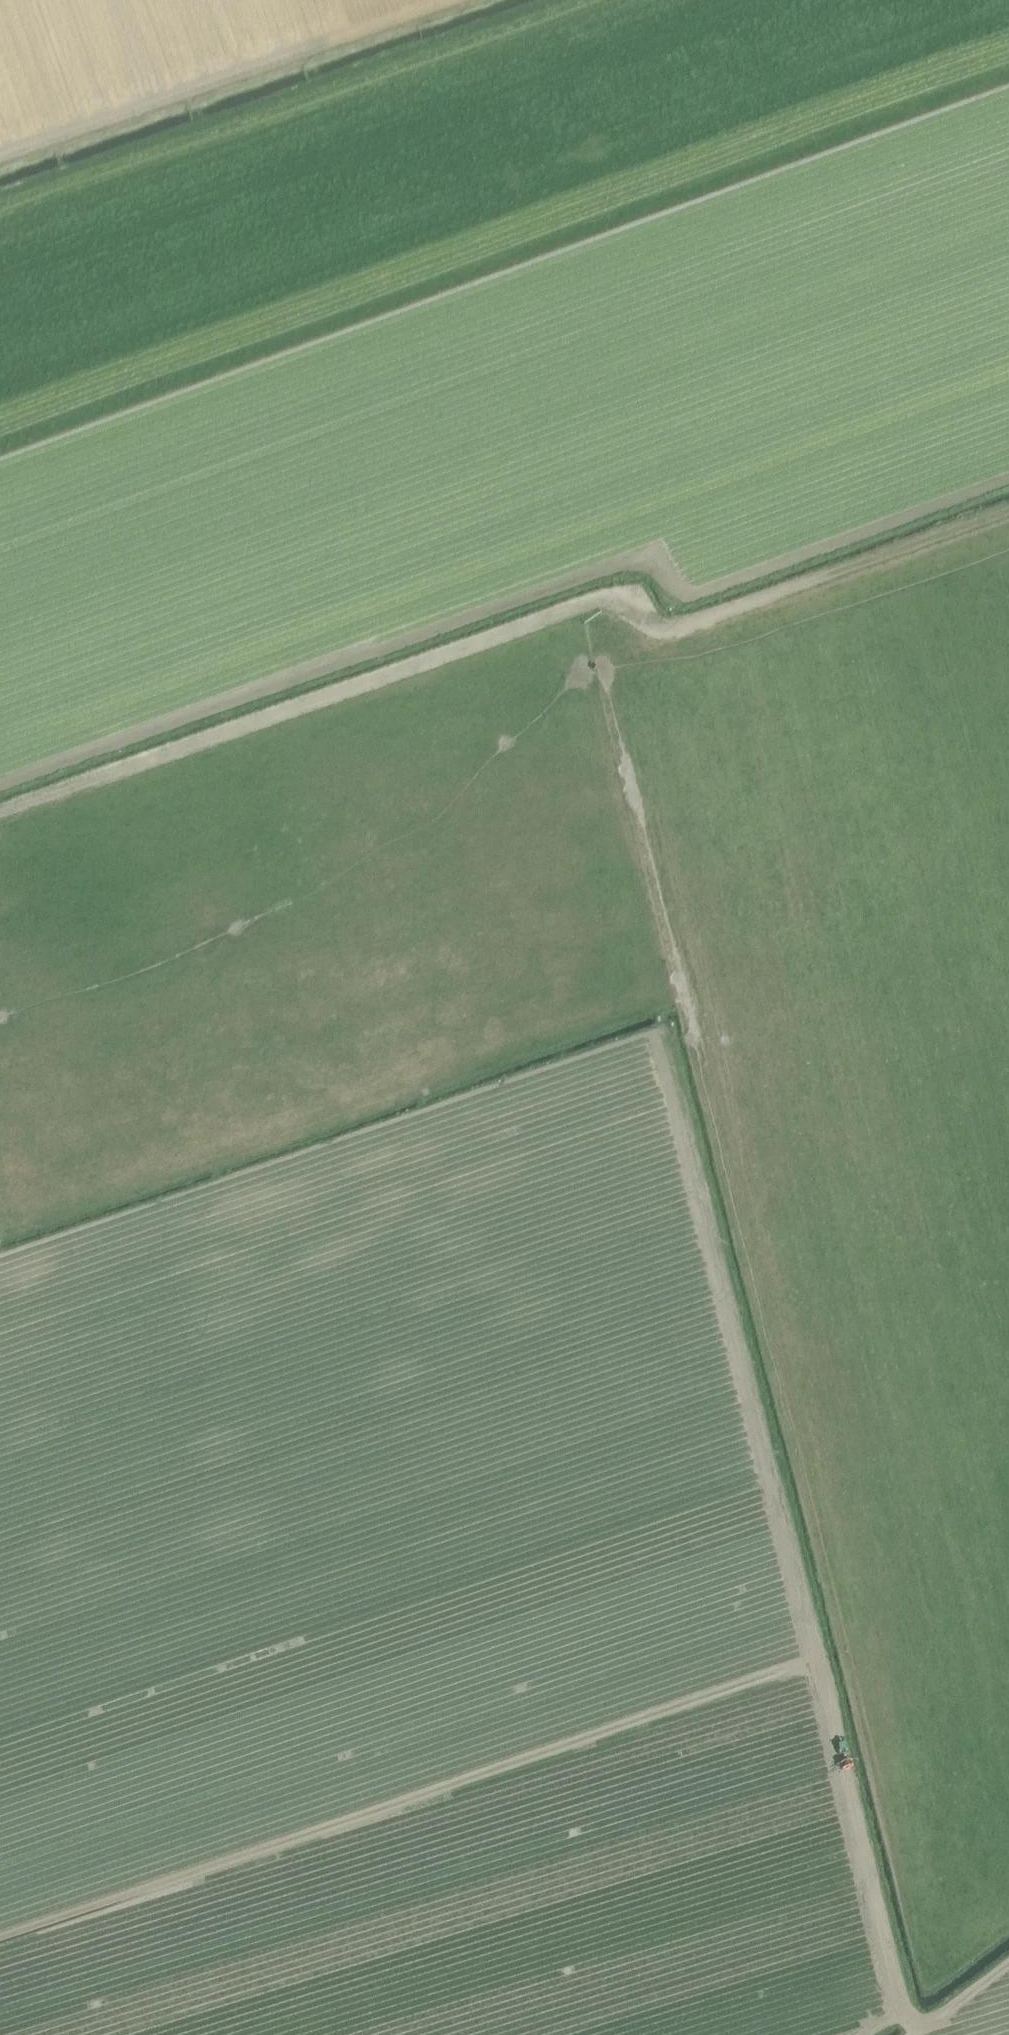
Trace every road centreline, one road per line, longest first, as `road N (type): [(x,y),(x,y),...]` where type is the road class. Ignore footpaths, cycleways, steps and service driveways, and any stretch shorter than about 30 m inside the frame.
road 1 (track): [(914,2034),(824,1647),(0,1938)]
road 2 (track): [(0,813),(595,602),(617,600),(658,627),(677,628),(1008,511)]

